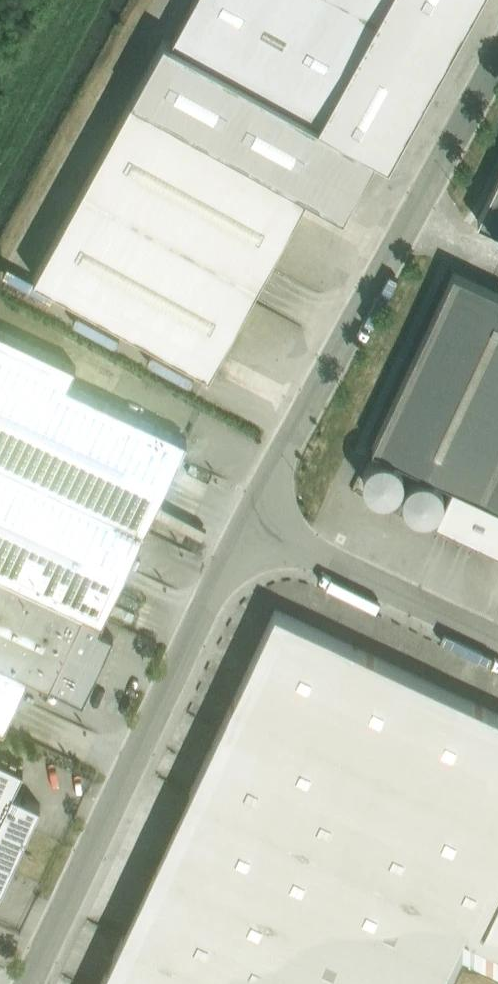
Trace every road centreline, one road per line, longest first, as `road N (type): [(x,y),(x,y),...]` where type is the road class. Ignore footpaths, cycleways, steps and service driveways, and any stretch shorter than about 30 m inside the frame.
road 1 (unclassified): [(497,62),(243,527)]
road 2 (unclassified): [(243,527),(29,983)]
road 3 (unclassified): [(243,527),(497,643)]

